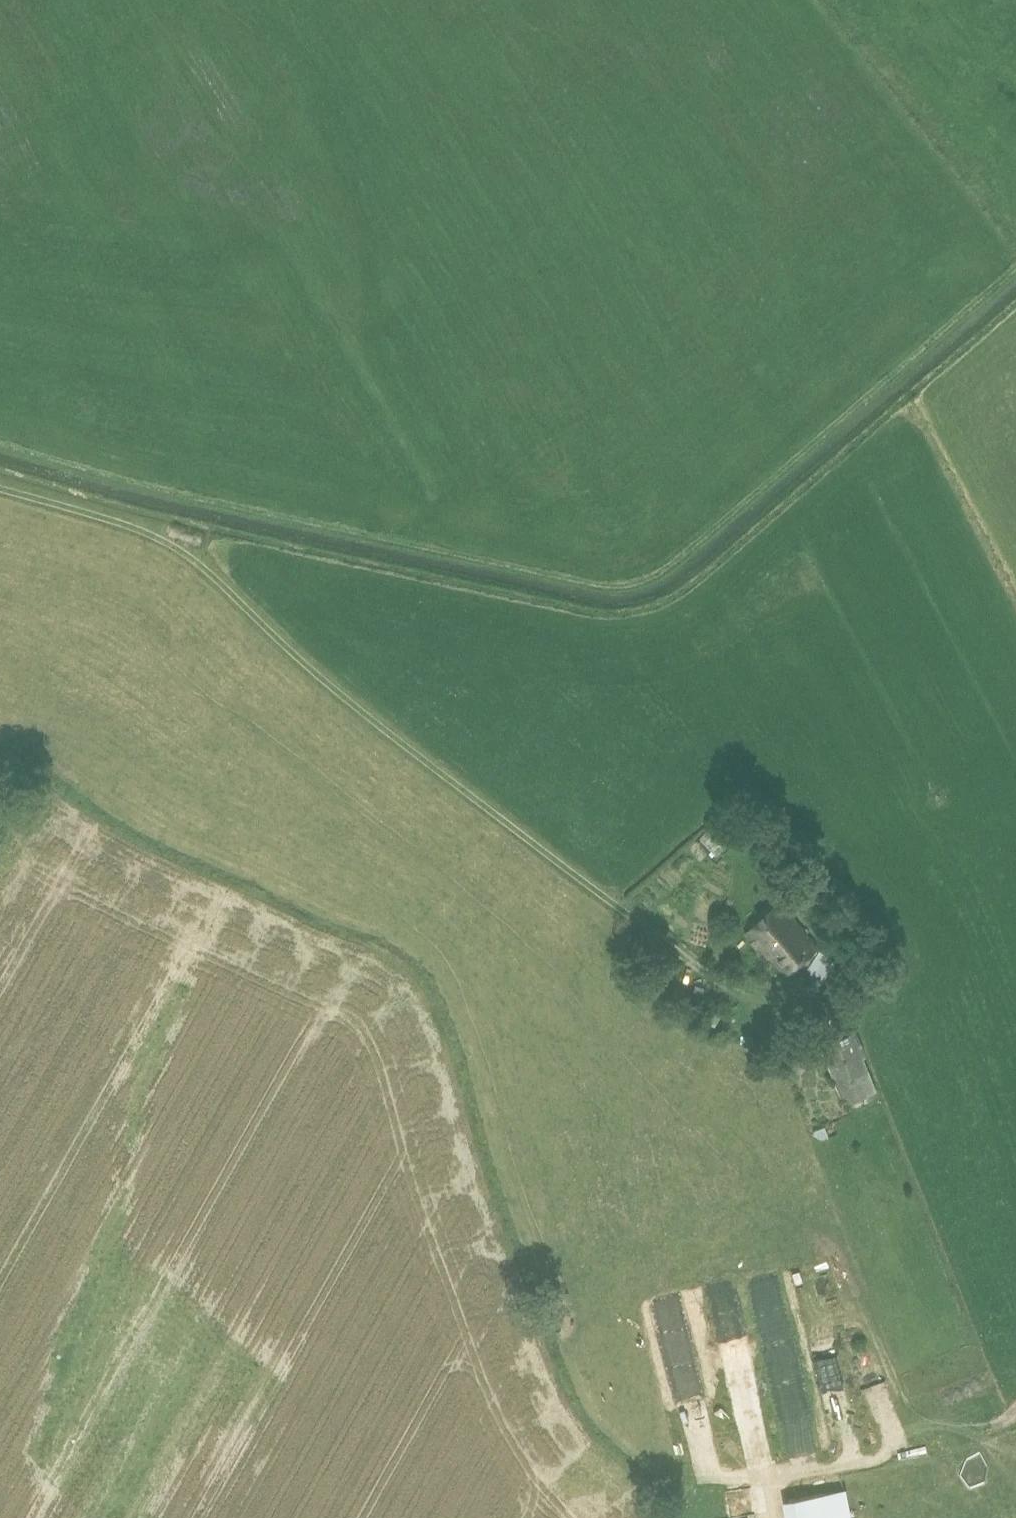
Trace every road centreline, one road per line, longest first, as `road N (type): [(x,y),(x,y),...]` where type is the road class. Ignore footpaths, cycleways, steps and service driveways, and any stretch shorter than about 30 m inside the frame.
road 1 (track): [(0,489),(154,530),(186,551),(319,677),(647,934)]

